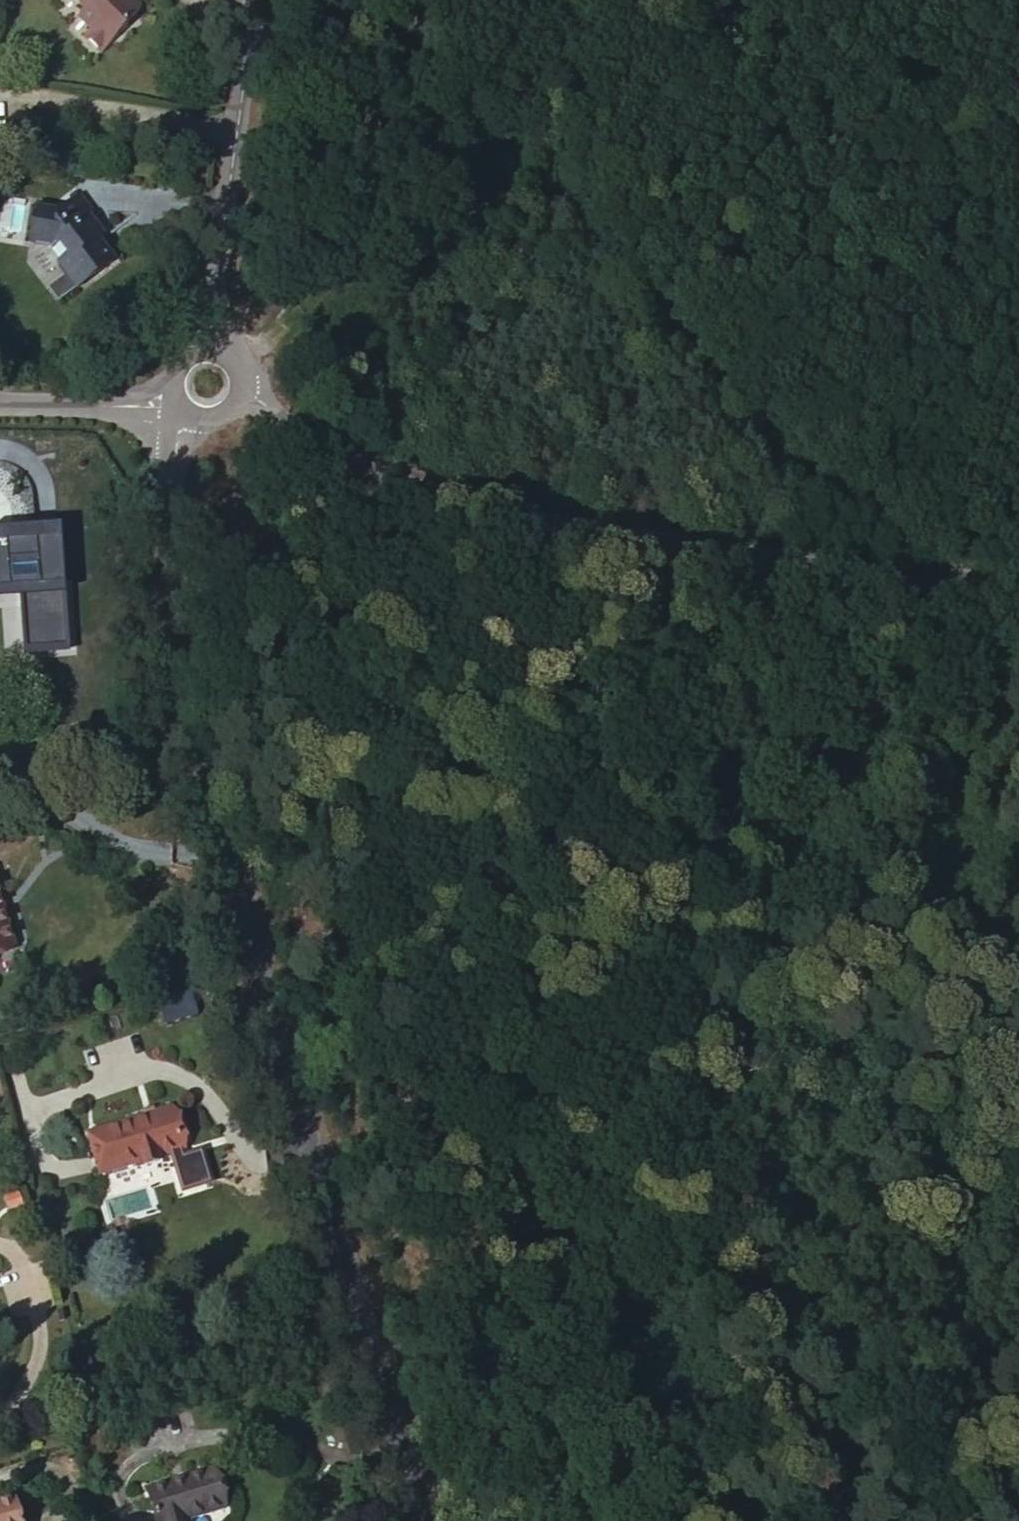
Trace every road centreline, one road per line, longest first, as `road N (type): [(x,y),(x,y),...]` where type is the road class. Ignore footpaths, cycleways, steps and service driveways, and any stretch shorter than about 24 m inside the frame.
road 1 (residential): [(441,1520),(269,955),(173,582),(175,507),(195,430)]
road 2 (unclassified): [(236,409),(287,452),(479,510),(817,576),(1018,591)]
road 3 (track): [(232,387),(639,0)]
road 4 (unclassified): [(266,0),(213,374)]
road 5 (residential): [(178,402),(114,410),(0,404)]

